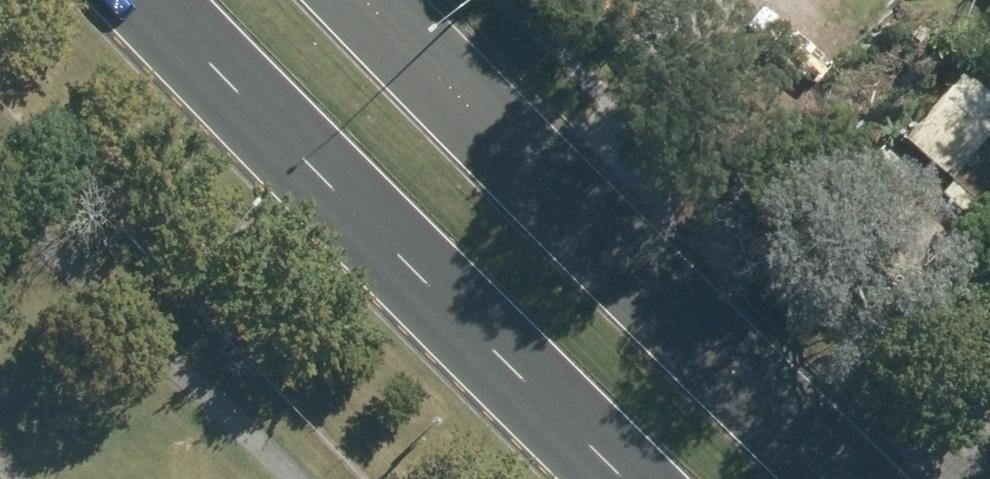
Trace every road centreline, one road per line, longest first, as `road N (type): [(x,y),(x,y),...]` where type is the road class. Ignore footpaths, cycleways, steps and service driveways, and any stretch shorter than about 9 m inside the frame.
road 1 (primary): [(378,0),(850,478)]
road 2 (primary): [(640,478),(172,0)]

